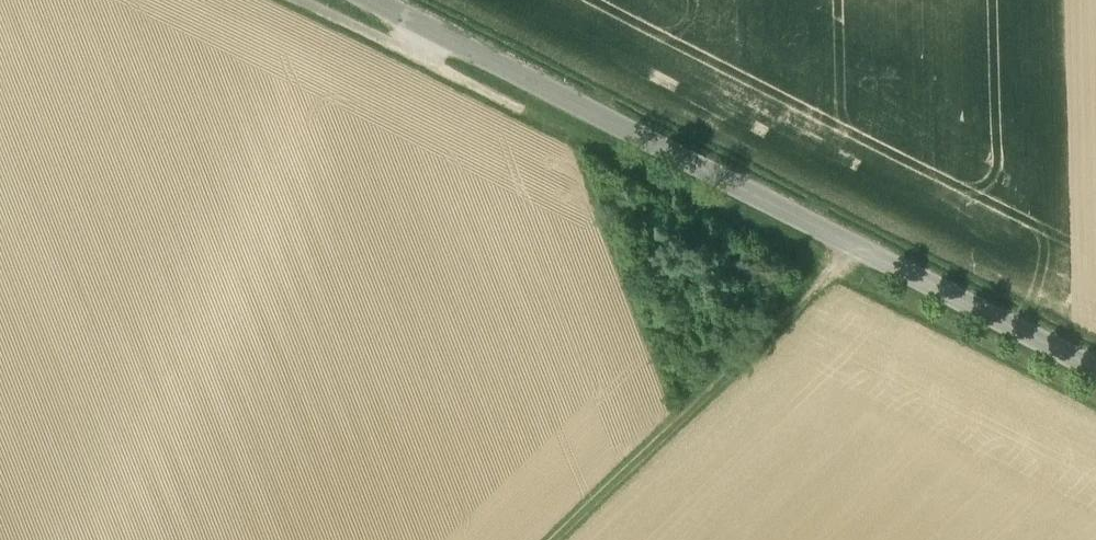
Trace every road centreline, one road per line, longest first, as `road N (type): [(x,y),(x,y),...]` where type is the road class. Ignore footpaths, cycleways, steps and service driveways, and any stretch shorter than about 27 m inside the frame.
road 1 (tertiary): [(373,0),(1095,363)]
road 2 (track): [(563,539),(831,274),(850,241)]
road 3 (track): [(437,34),(415,54),(298,0)]

